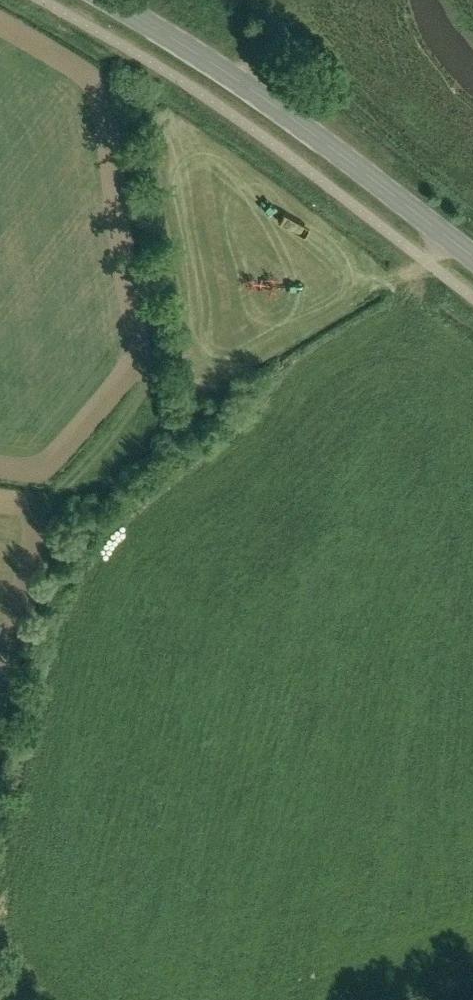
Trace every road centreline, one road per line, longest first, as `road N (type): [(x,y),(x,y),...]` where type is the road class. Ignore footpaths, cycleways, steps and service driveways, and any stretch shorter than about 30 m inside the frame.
road 1 (secondary): [(472,256),(267,101),(103,0)]

